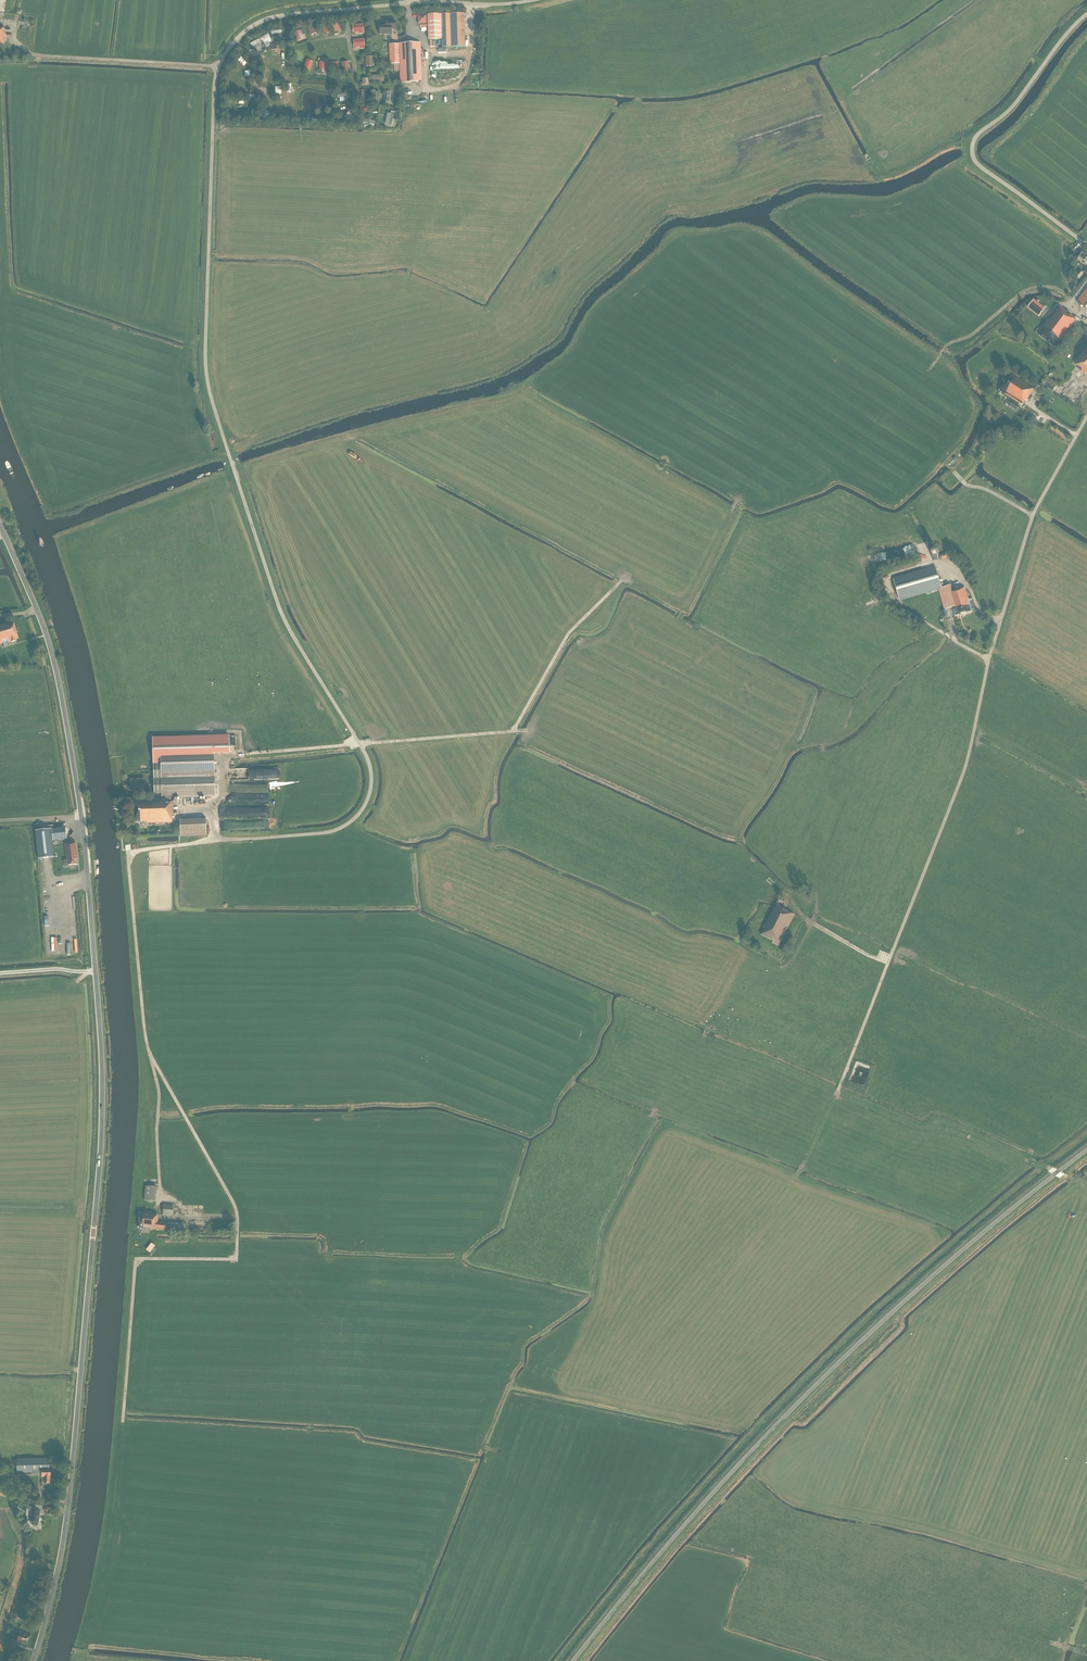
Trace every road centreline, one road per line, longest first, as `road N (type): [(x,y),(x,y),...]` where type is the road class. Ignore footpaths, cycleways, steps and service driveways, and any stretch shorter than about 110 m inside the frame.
road 1 (unclassified): [(276,838),(351,822),(366,803),(372,775),(281,613),(210,395),(205,341),(217,68),(249,28),(281,16),(534,0)]
road 2 (unclassified): [(34,1660),(58,1570),(74,1449),(102,1062),(88,865),(61,692),(0,527)]
road 3 (unclassified): [(839,1088),(962,778),(1033,515)]
road 4 (track): [(152,1062),(232,1199),(236,1259),(136,1258),(111,1533)]
road 5 (track): [(512,732),(566,634),(622,581),(687,600),(741,498),(782,501),(834,480)]
road 6 (track): [(124,1404),(349,1423),(492,1450)]
road 7 (unclassified): [(276,838),(129,853),(152,1062)]
road 8 (unclassified): [(1086,244),(982,169),(972,153),(977,136),(1010,110),(1086,14)]
road 9 (track): [(1086,313),(1058,289),(1030,288),(950,343),(932,367)]
road 10 (track): [(359,743),(528,731)]
road 11 (track): [(359,743),(226,756)]

